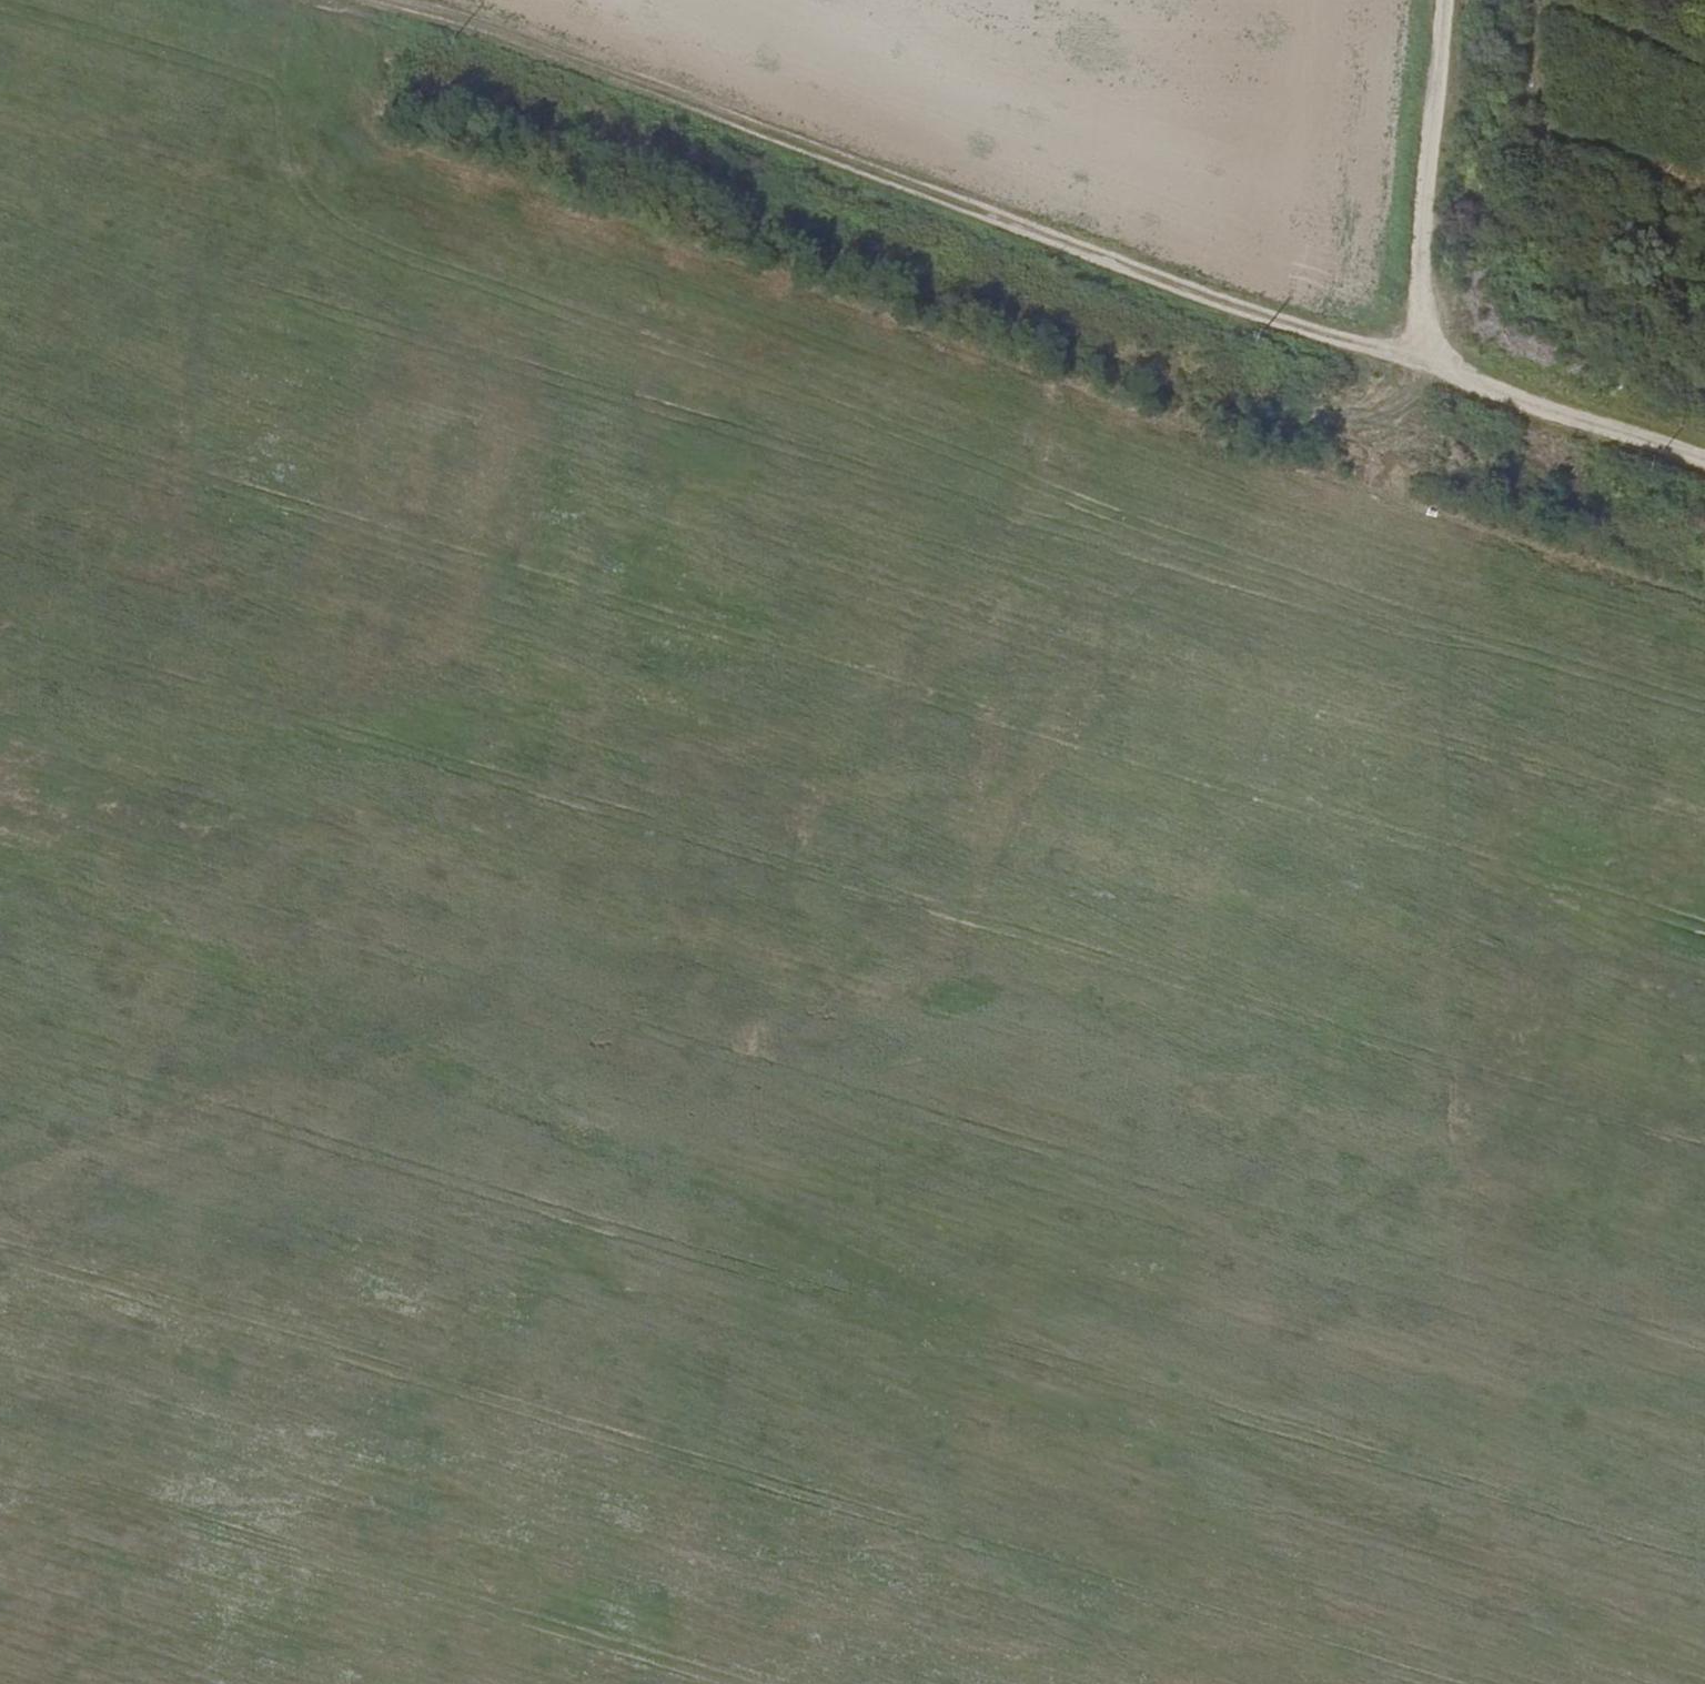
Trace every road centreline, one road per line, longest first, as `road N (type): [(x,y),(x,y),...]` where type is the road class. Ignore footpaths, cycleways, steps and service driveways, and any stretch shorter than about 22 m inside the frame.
road 1 (track): [(1419,364),(403,0)]
road 2 (track): [(1445,0),(1419,364),(1704,463)]

